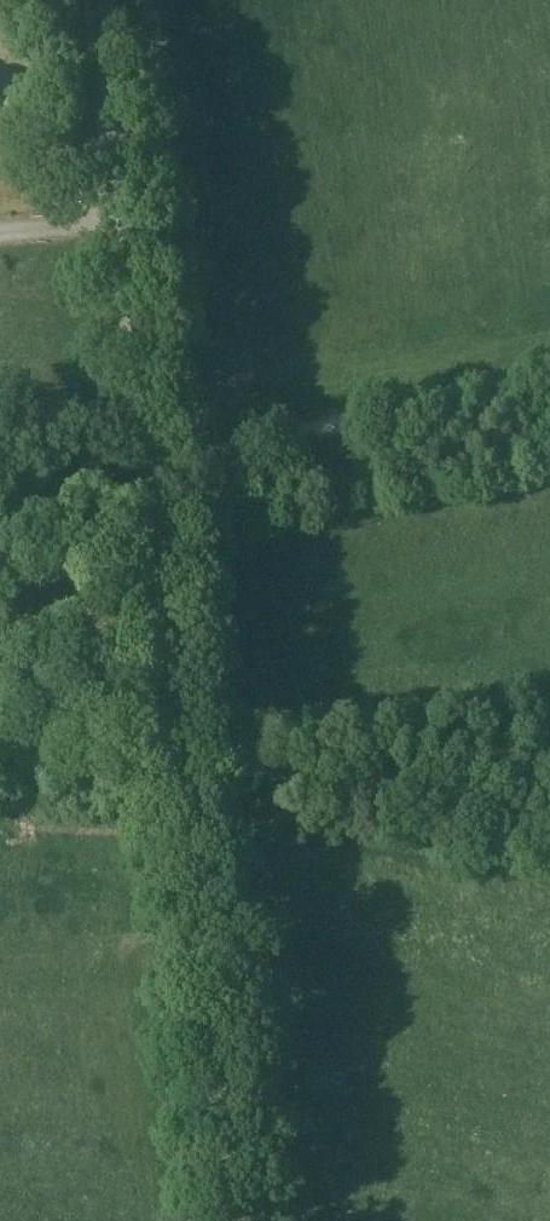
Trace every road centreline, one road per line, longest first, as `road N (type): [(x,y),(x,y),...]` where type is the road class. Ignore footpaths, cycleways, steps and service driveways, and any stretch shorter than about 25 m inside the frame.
road 1 (tertiary): [(229,1220),(149,470)]
road 2 (tertiary): [(149,470),(95,0)]
road 3 (unclassified): [(149,470),(549,379)]
road 4 (track): [(190,840),(39,833),(21,817),(21,758),(0,729)]

